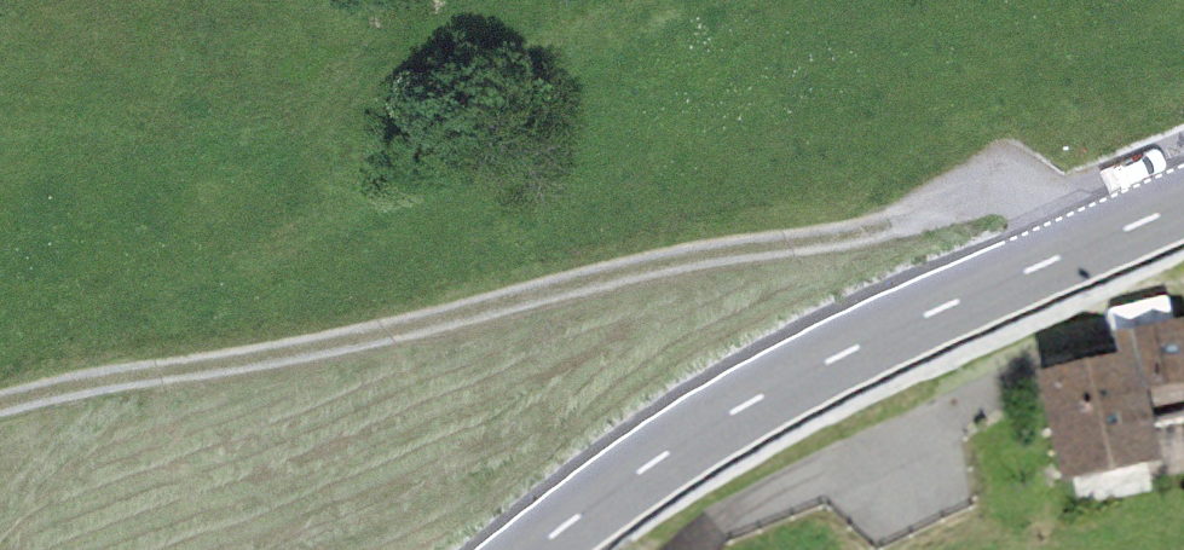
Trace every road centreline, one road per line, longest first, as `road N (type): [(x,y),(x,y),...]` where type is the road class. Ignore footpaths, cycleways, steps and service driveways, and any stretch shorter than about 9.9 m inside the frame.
road 1 (track): [(1082,251),(1042,197),(1020,182),(967,186),(869,227),(676,254),(382,325),(0,401)]
road 2 (secondary): [(529,549),(711,426),(807,374),(1183,210)]

